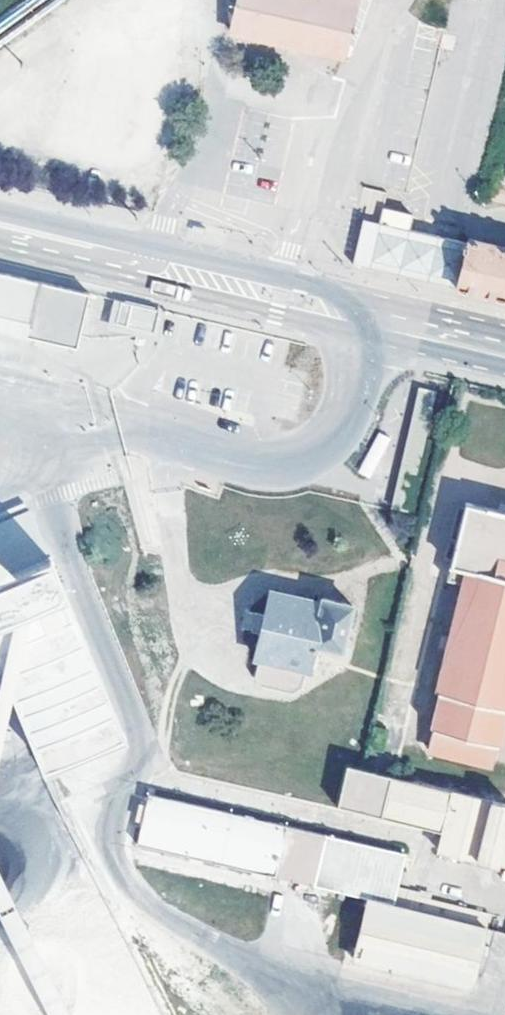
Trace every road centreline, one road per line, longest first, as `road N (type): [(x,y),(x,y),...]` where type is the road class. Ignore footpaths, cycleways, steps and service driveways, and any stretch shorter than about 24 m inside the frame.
road 1 (residential): [(380,0),(273,301)]
road 2 (secondary): [(273,301),(0,233)]
road 3 (secondary): [(504,354),(273,301)]

